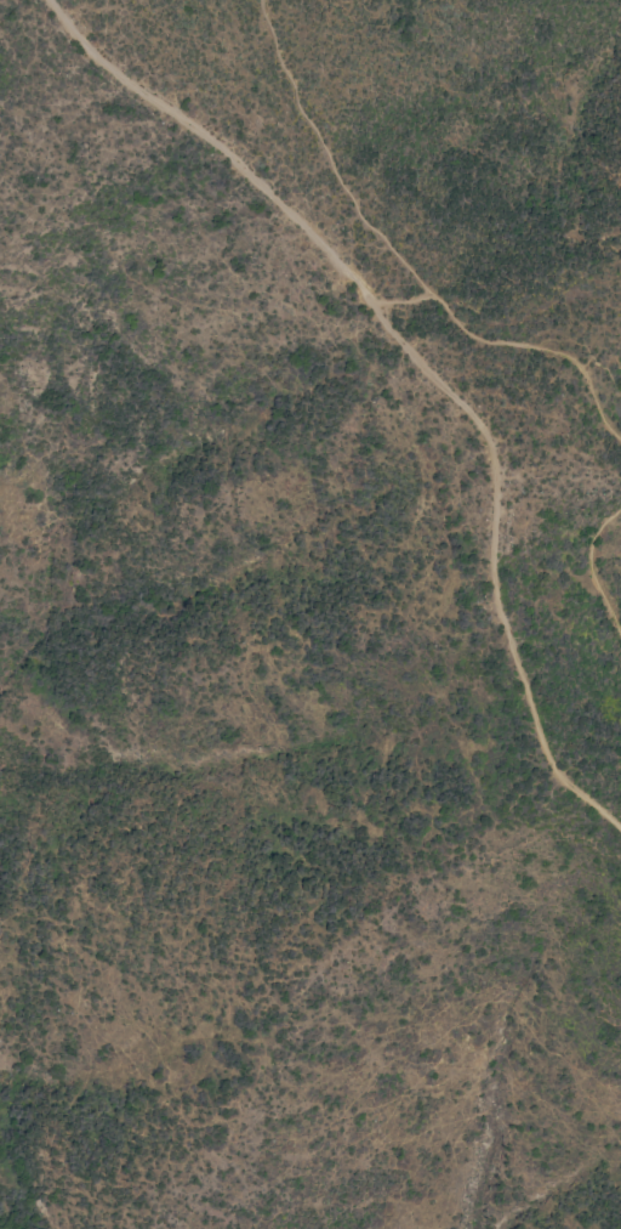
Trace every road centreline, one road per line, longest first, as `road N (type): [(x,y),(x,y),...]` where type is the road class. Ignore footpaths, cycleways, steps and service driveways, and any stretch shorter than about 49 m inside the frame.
road 1 (track): [(48,0),(90,51),(250,172),(478,426),(494,476),(495,610),(552,759),(620,828)]

